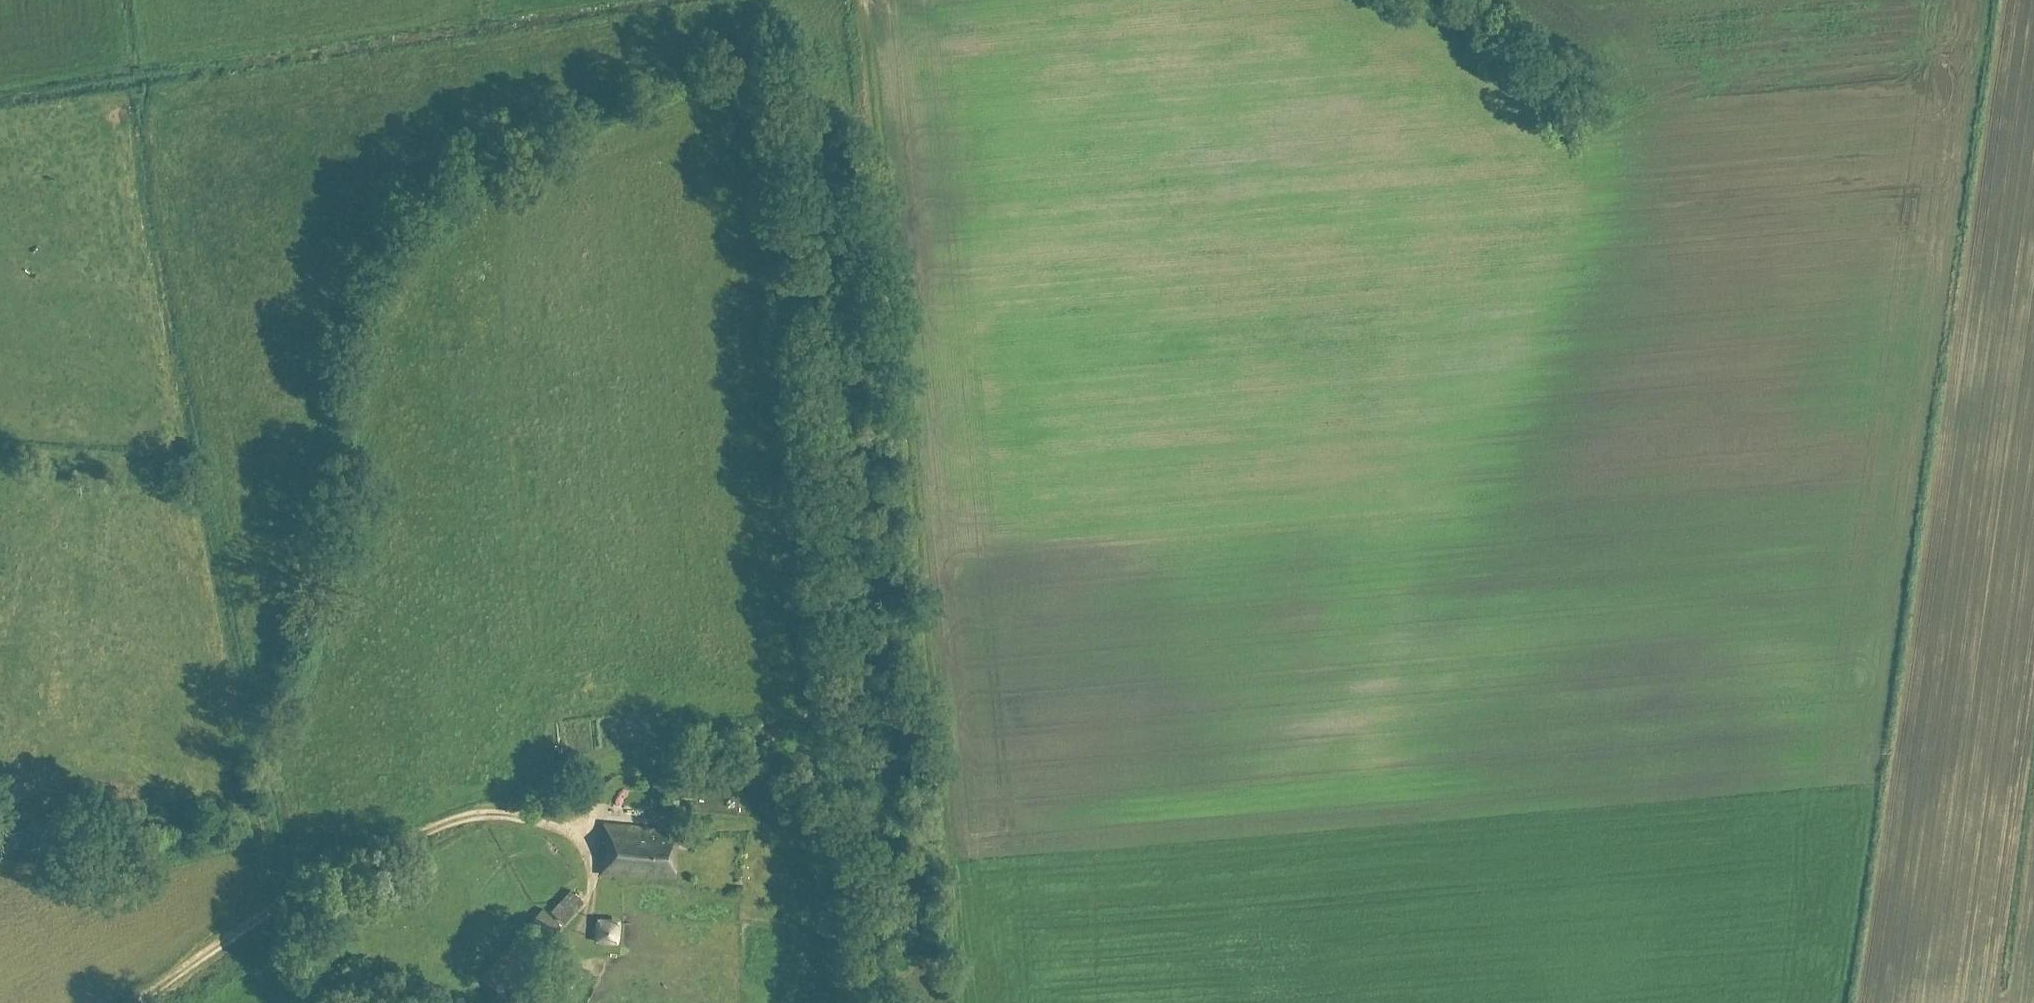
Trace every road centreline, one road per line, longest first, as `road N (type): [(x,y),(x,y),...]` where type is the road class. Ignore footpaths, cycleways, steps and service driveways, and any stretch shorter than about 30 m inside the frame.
road 1 (track): [(965,1002),(864,0)]
road 2 (track): [(149,1002),(365,866),(467,820),(519,816)]

